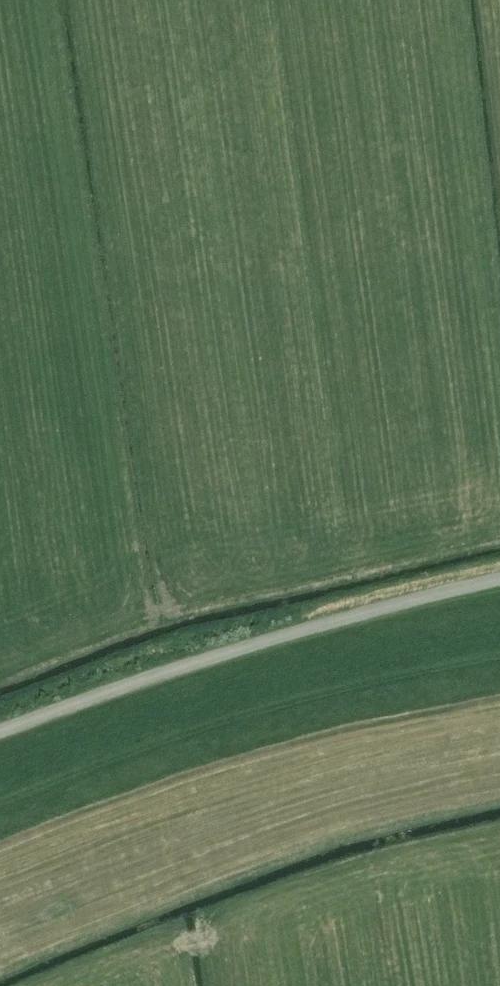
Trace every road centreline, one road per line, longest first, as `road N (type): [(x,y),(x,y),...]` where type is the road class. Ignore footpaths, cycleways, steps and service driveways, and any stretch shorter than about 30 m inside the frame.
road 1 (unclassified): [(0,732),(260,640),(499,578)]

